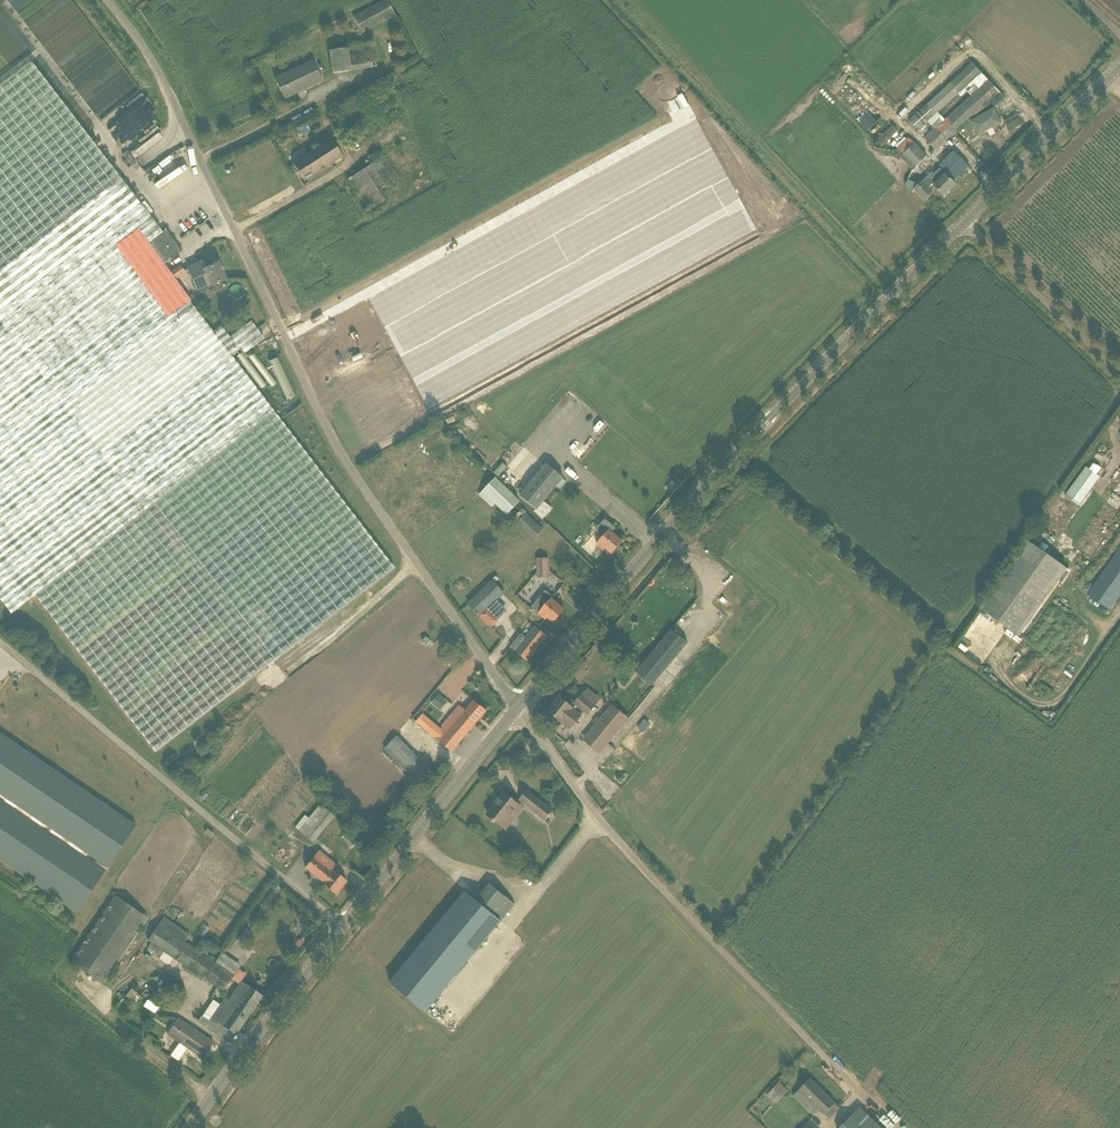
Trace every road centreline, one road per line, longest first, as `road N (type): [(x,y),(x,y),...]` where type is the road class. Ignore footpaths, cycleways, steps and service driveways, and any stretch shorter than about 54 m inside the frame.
road 1 (unclassified): [(514,713),(369,506),(293,367),(145,54),(102,0)]
road 2 (tertiary): [(514,713),(730,463),(962,226)]
road 3 (unclassified): [(898,1127),(605,831),(514,713)]
road 4 (residential): [(336,932),(0,647)]
road 5 (tertiary): [(336,932),(514,713)]
road 6 (tertiary): [(190,1127),(336,932)]
road 7 (tertiary): [(962,226),(1119,68)]
road 8 (residential): [(1119,381),(962,226)]

